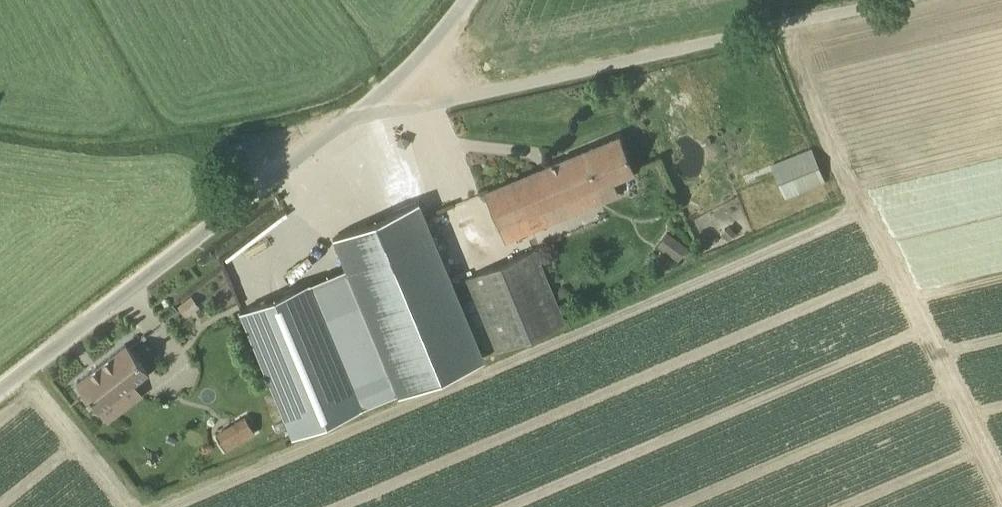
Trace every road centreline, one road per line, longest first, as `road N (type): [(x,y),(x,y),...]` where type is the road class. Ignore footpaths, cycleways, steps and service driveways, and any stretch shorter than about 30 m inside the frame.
road 1 (unclassified): [(361,114),(891,0)]
road 2 (unclassified): [(0,387),(361,114)]
road 3 (track): [(361,114),(212,147),(0,155)]
road 4 (unclassified): [(361,114),(456,0)]

